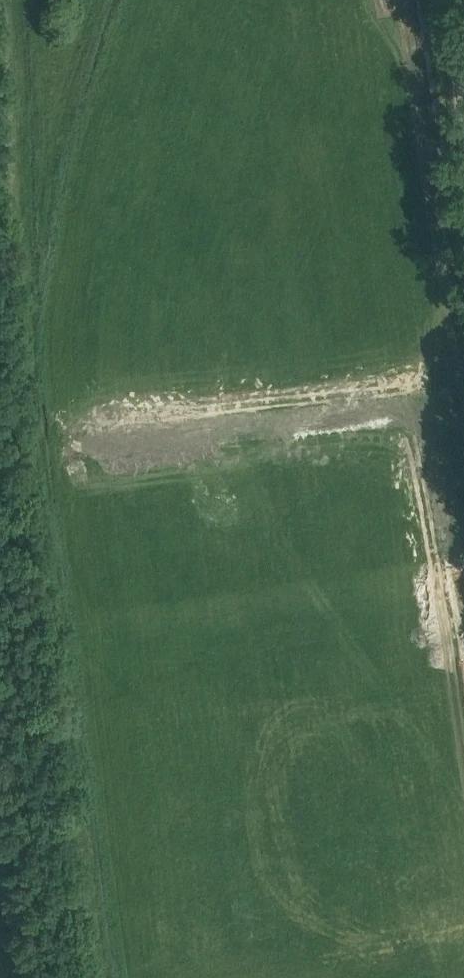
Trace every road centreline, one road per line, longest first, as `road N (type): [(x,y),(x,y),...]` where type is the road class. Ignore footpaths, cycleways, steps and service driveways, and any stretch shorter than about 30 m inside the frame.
road 1 (track): [(463,133),(442,0)]

